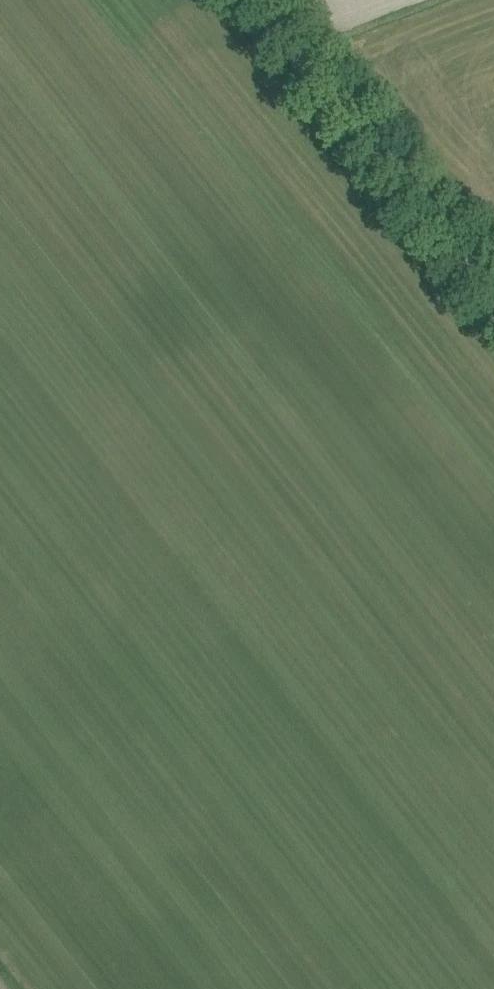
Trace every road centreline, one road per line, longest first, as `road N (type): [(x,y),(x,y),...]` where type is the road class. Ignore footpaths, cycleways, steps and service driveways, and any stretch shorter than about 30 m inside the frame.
road 1 (tertiary): [(493,296),(255,0)]

